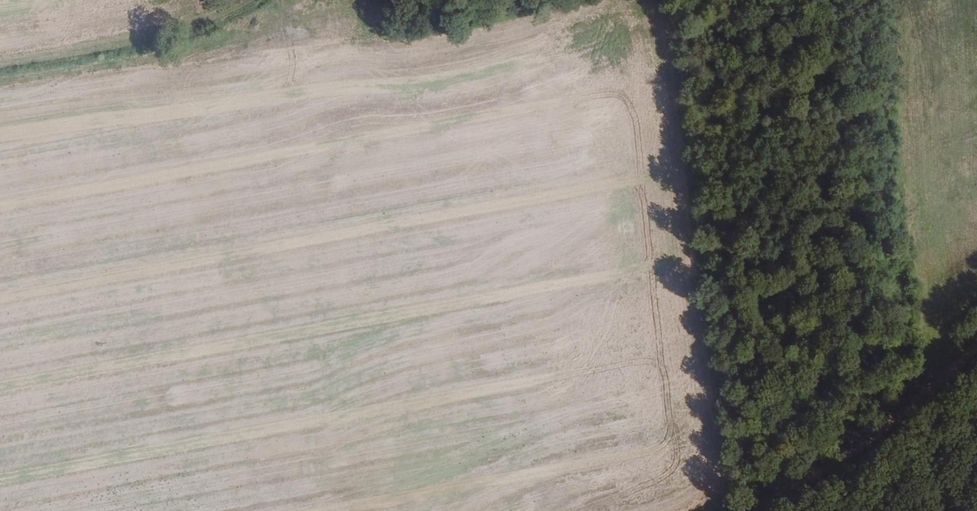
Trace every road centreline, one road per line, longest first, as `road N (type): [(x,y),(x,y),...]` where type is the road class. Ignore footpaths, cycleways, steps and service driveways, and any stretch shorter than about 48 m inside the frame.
road 1 (track): [(726,510),(792,481),(976,339)]
road 2 (track): [(843,510),(976,399)]

